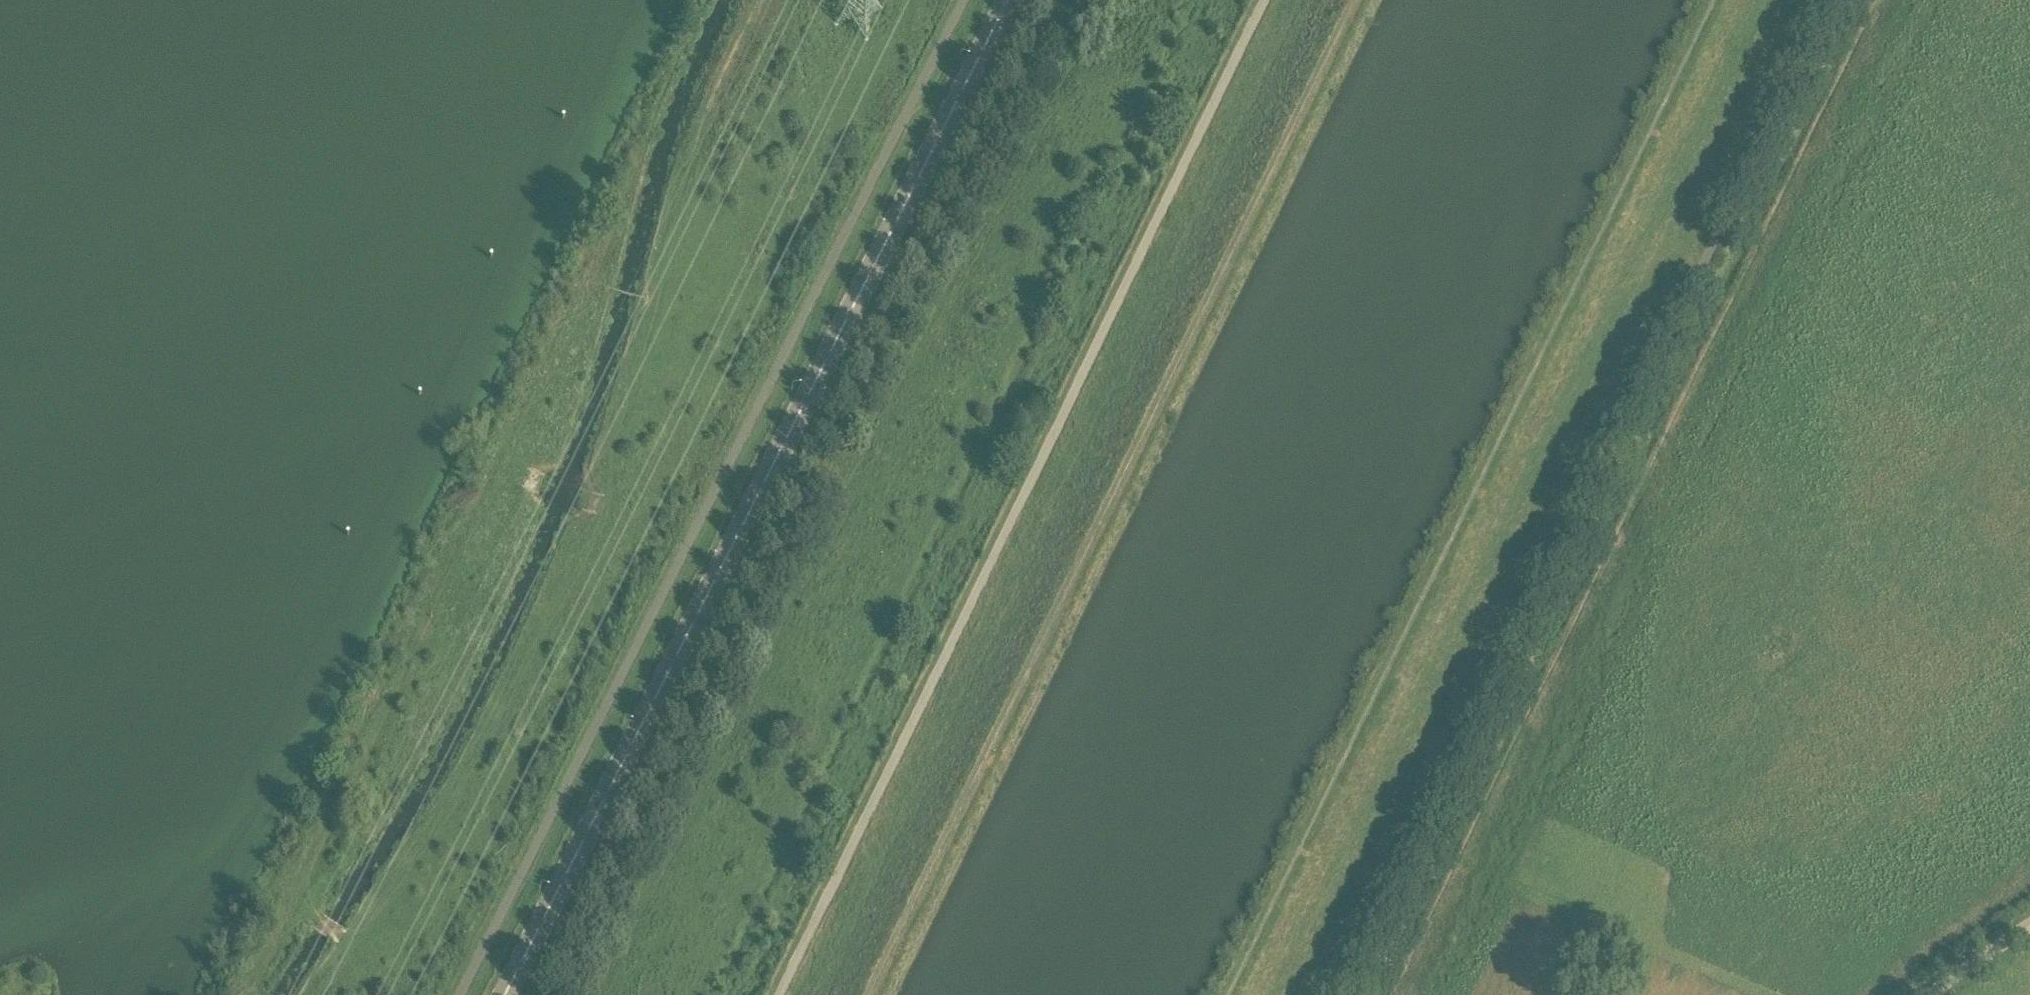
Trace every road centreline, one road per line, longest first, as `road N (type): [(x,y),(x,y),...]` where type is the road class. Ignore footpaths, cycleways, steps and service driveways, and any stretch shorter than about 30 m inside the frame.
road 1 (tertiary): [(503,994),(829,335),(1012,0)]
road 2 (unclassified): [(1349,994),(1837,0)]
road 3 (unclassified): [(780,994),(1263,0)]
road 4 (unclassified): [(1926,994),(2029,926)]

